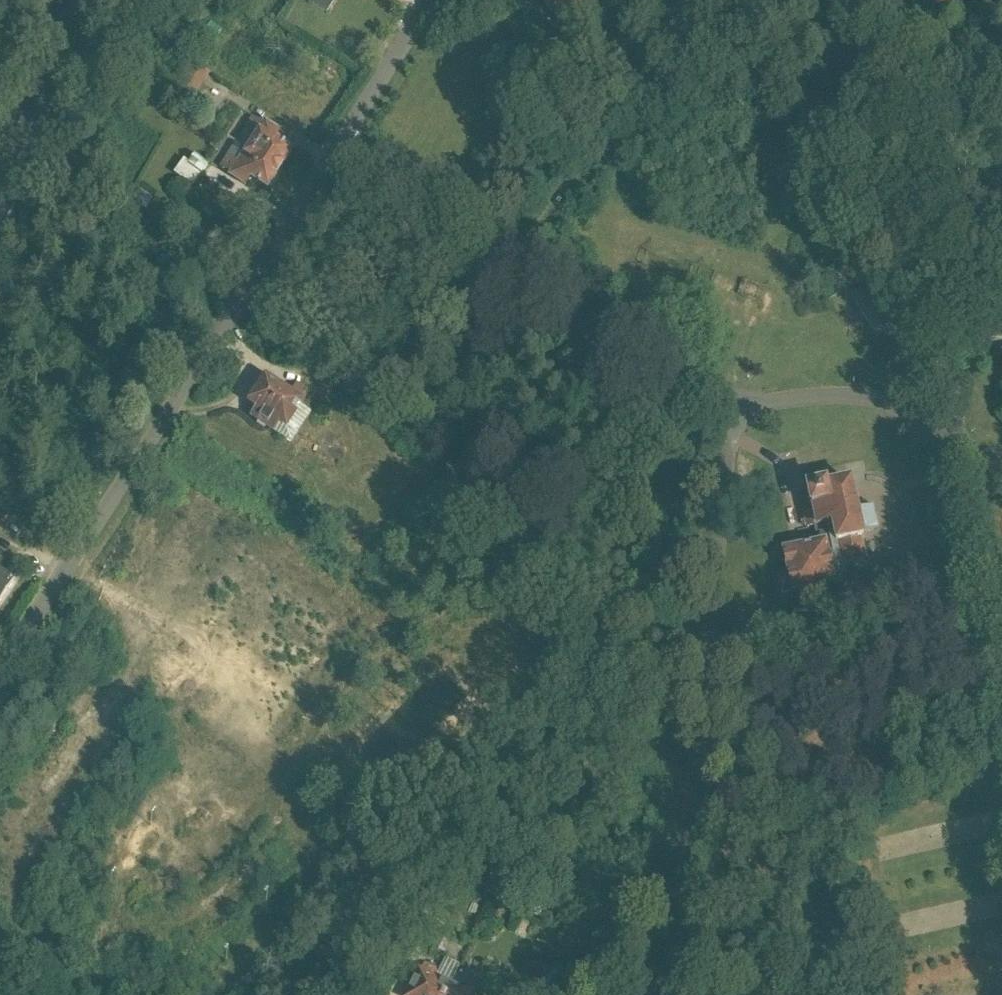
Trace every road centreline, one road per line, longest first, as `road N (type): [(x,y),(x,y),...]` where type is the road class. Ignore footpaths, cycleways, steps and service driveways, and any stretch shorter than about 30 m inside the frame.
road 1 (unclassified): [(0,666),(339,144)]
road 2 (residential): [(651,994),(682,884),(732,436)]
road 3 (residential): [(719,391),(339,144)]
road 4 (residential): [(951,365),(882,0)]
road 5 (primary): [(0,204),(74,0)]
road 6 (residential): [(1001,638),(969,462)]
road 7 (unclassified): [(339,144),(432,0)]
road 8 (residential): [(761,400),(852,397),(902,409)]

